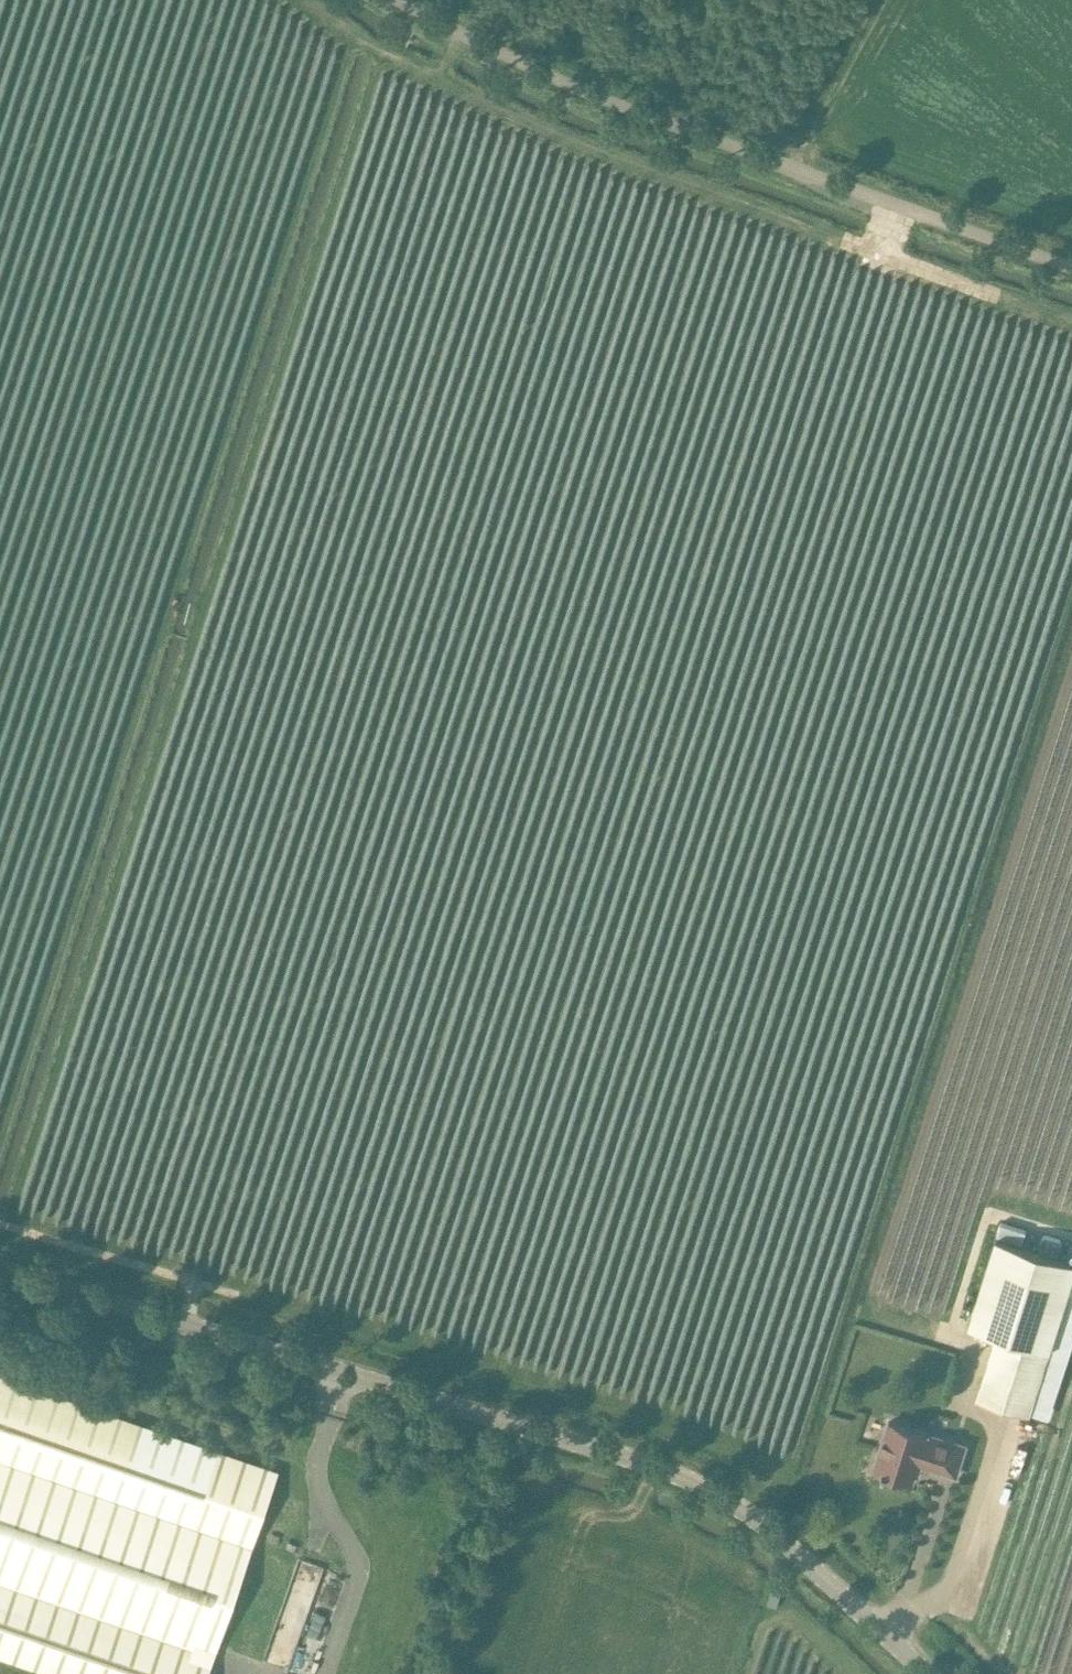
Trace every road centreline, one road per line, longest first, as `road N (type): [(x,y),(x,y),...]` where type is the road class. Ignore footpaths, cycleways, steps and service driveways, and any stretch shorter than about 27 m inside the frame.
road 1 (tertiary): [(927,1673),(752,1516),(696,1483),(0,1269)]
road 2 (unclassified): [(1071,273),(521,74),(386,0)]

